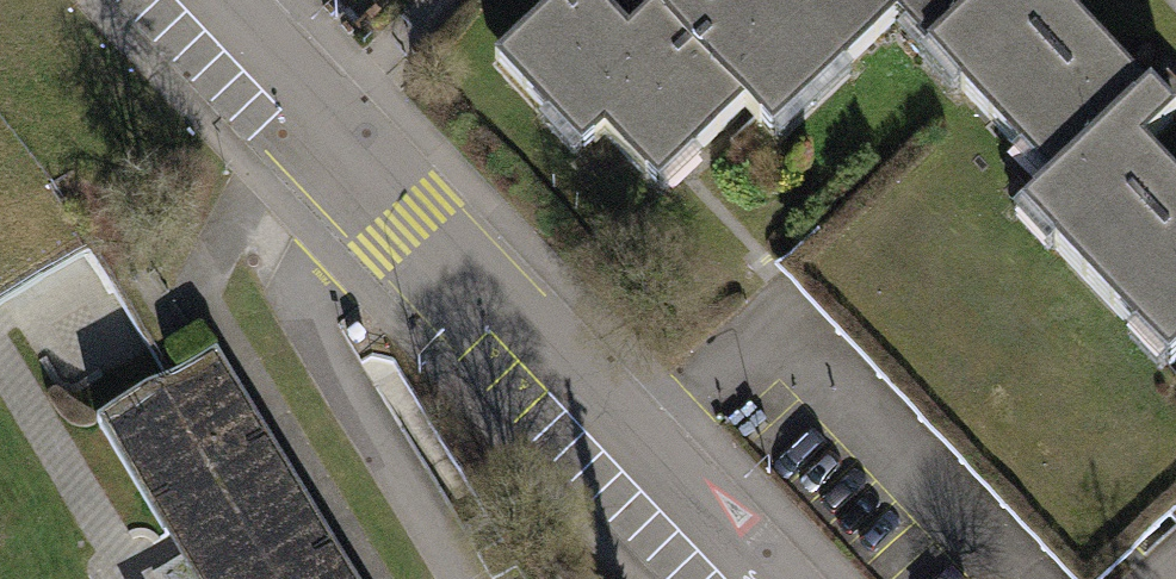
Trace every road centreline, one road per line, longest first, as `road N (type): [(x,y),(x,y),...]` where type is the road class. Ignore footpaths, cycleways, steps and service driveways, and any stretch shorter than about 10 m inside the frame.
road 1 (residential): [(234,0),(770,578)]

